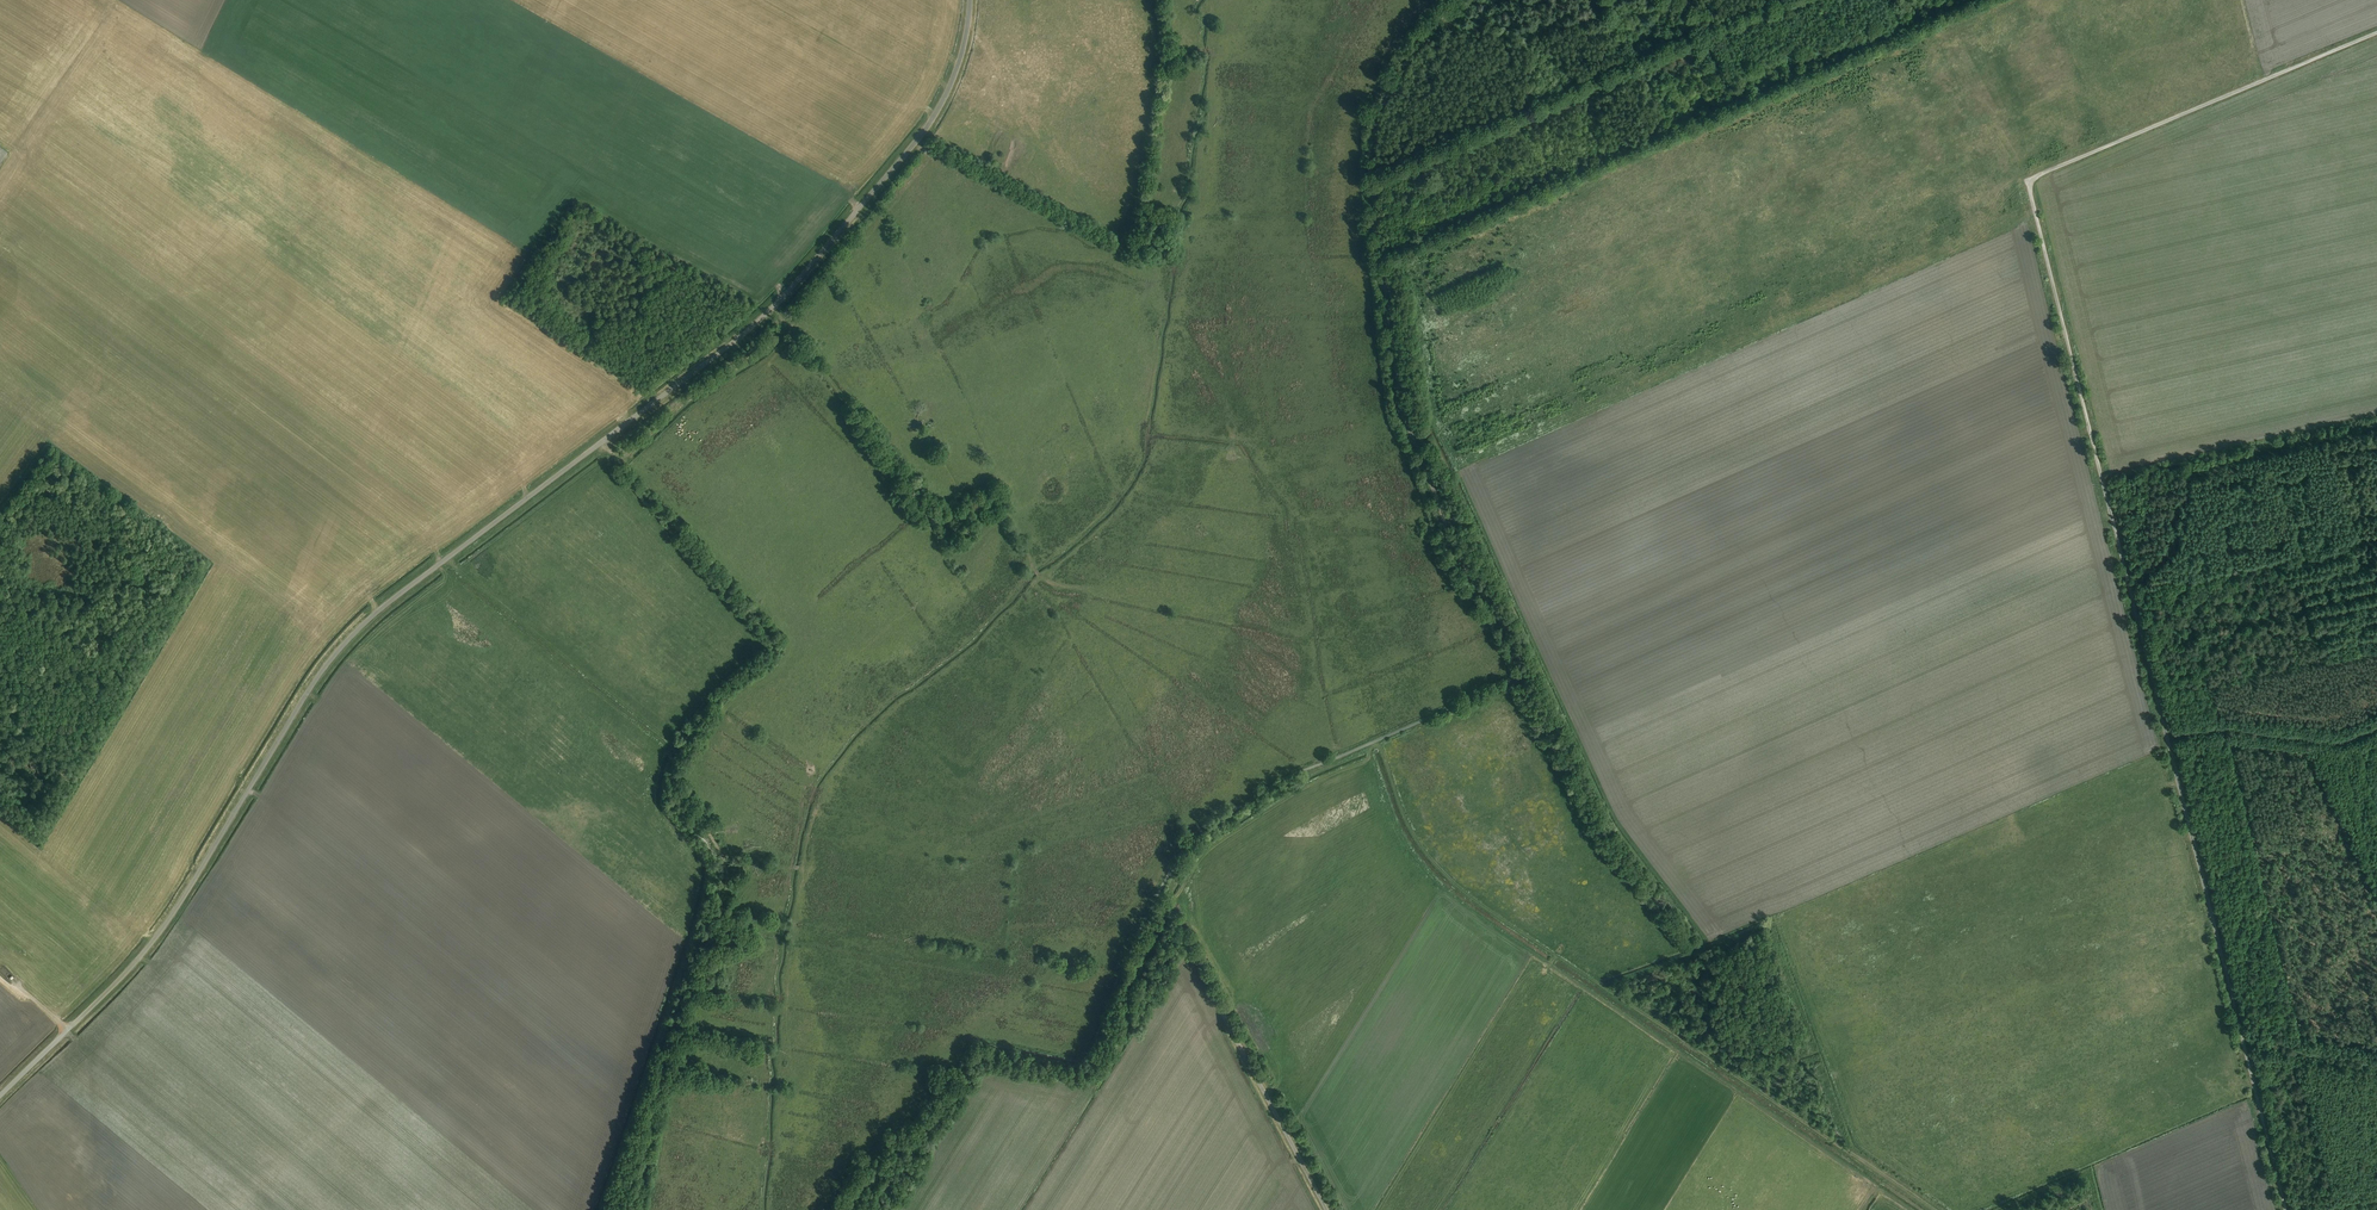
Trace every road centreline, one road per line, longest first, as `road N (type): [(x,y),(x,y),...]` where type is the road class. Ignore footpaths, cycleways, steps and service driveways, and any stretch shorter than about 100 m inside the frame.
road 1 (unclassified): [(0,1095),(156,938),(313,683),(350,638),(741,337),(812,265),(935,115),(961,56),(970,0)]
road 2 (unclassified): [(2285,1209),(2128,581)]
road 3 (track): [(1374,172),(1696,32)]
road 4 (track): [(2128,581),(2163,581),(2376,532)]
road 5 (unclassified): [(1327,1209),(1214,998)]
road 6 (track): [(2376,1068),(2244,1046)]
road 7 (track): [(1160,891),(1214,998)]

